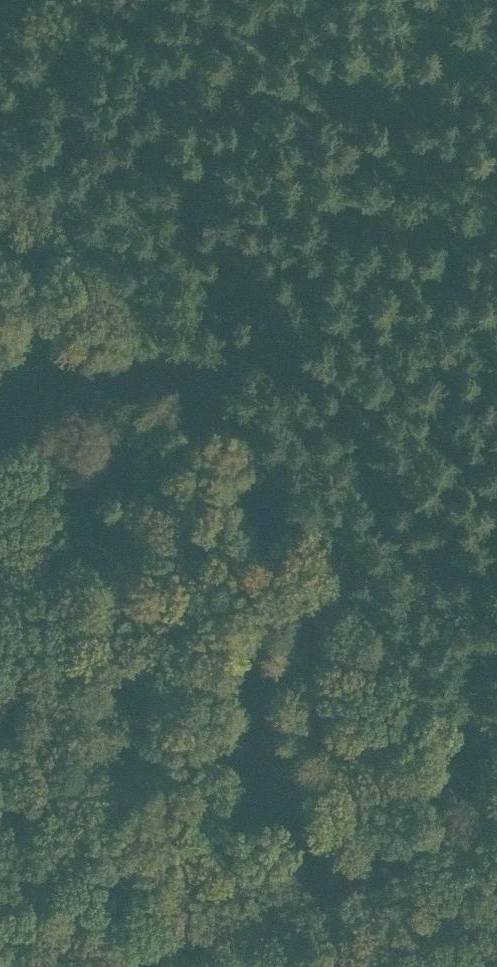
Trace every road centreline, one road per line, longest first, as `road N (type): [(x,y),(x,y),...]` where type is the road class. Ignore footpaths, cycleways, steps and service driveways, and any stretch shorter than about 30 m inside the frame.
road 1 (track): [(496,591),(156,125)]
road 2 (track): [(302,0),(156,125),(34,210)]
road 3 (track): [(68,966),(307,876)]
road 4 (track): [(307,876),(496,960)]
road 5 (track): [(307,876),(496,798)]

